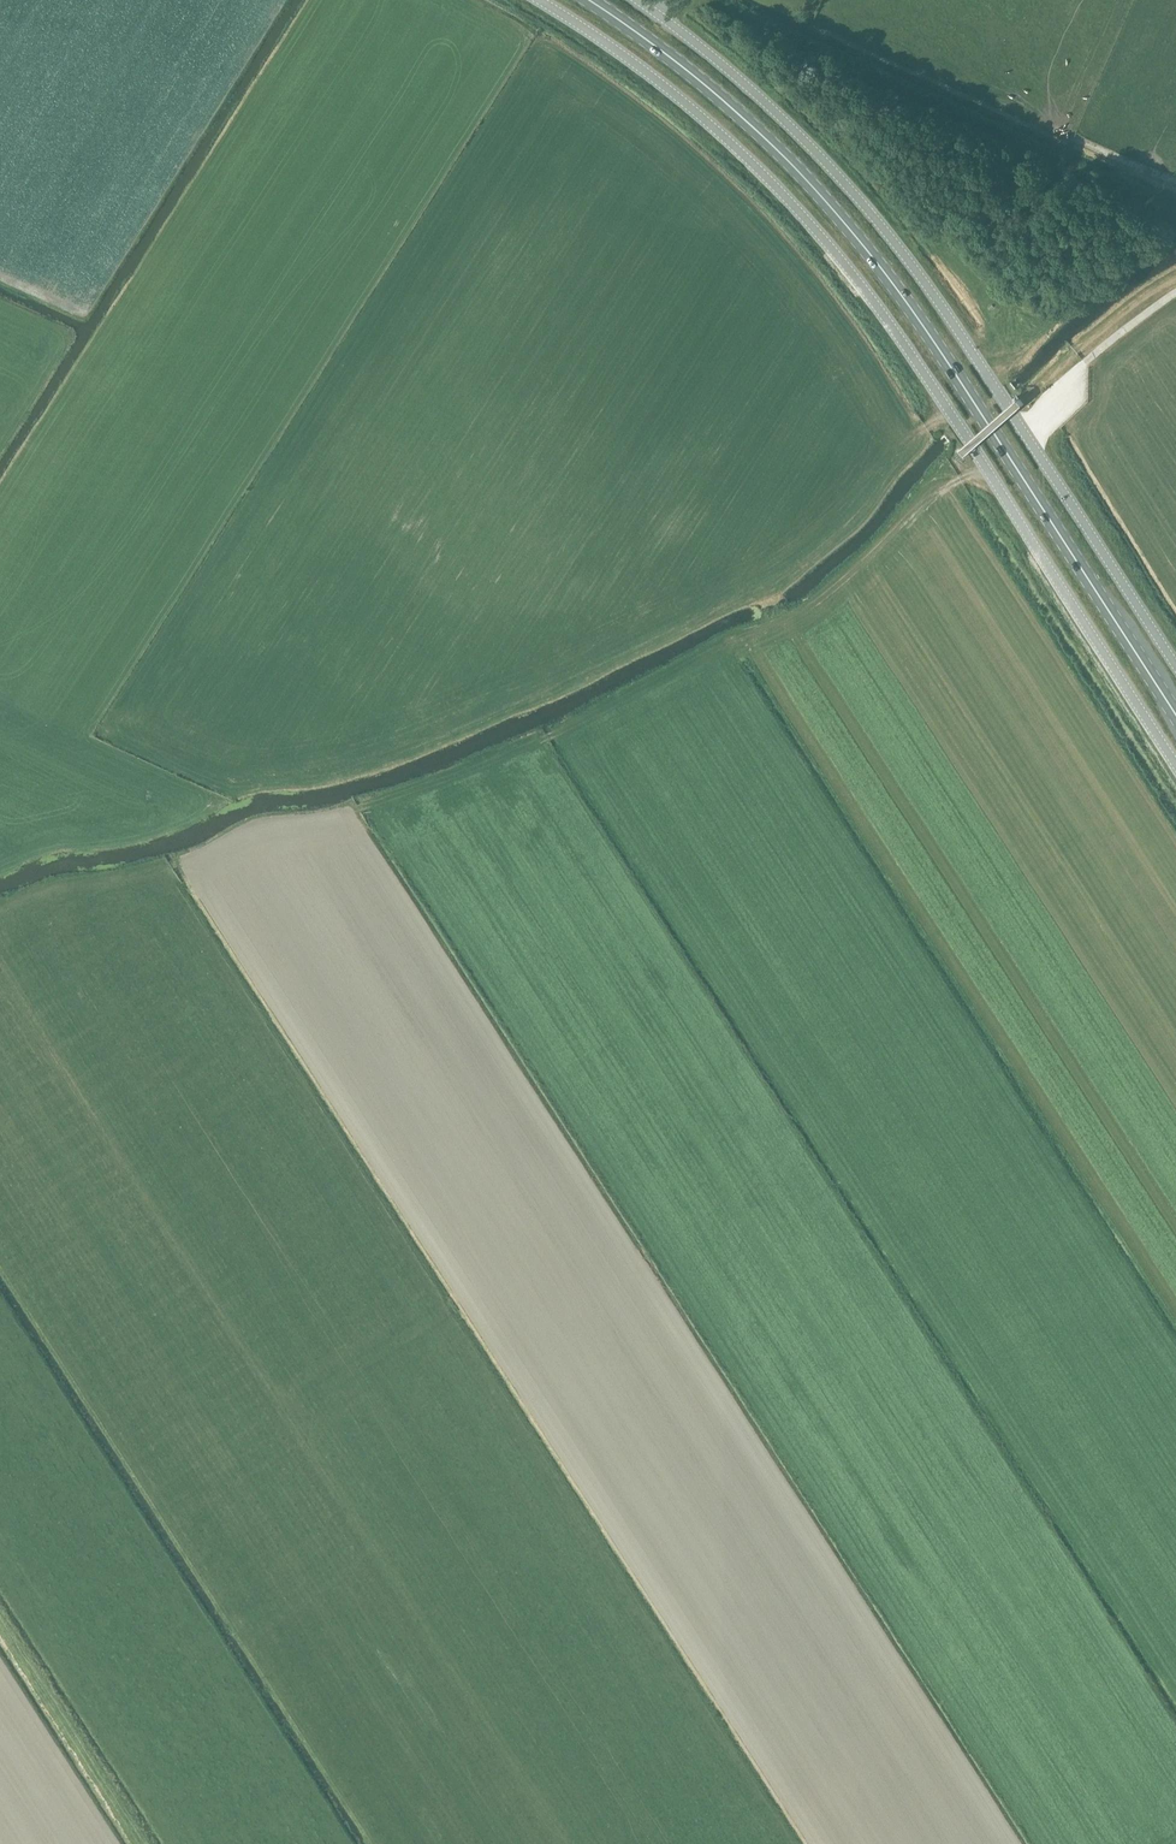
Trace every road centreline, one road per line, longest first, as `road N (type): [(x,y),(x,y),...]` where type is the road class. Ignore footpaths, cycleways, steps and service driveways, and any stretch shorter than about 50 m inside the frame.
road 1 (unclassified): [(1175,764),(936,392),(844,263),(705,119),(539,0)]
road 2 (primary): [(1175,716),(922,324),(862,245),(756,129),(590,0)]
road 3 (unclassified): [(1175,666),(957,327),(878,221),(739,79),(638,0)]
road 4 (track): [(141,1843),(0,1625)]
road 5 (track): [(1175,181),(1056,132)]

